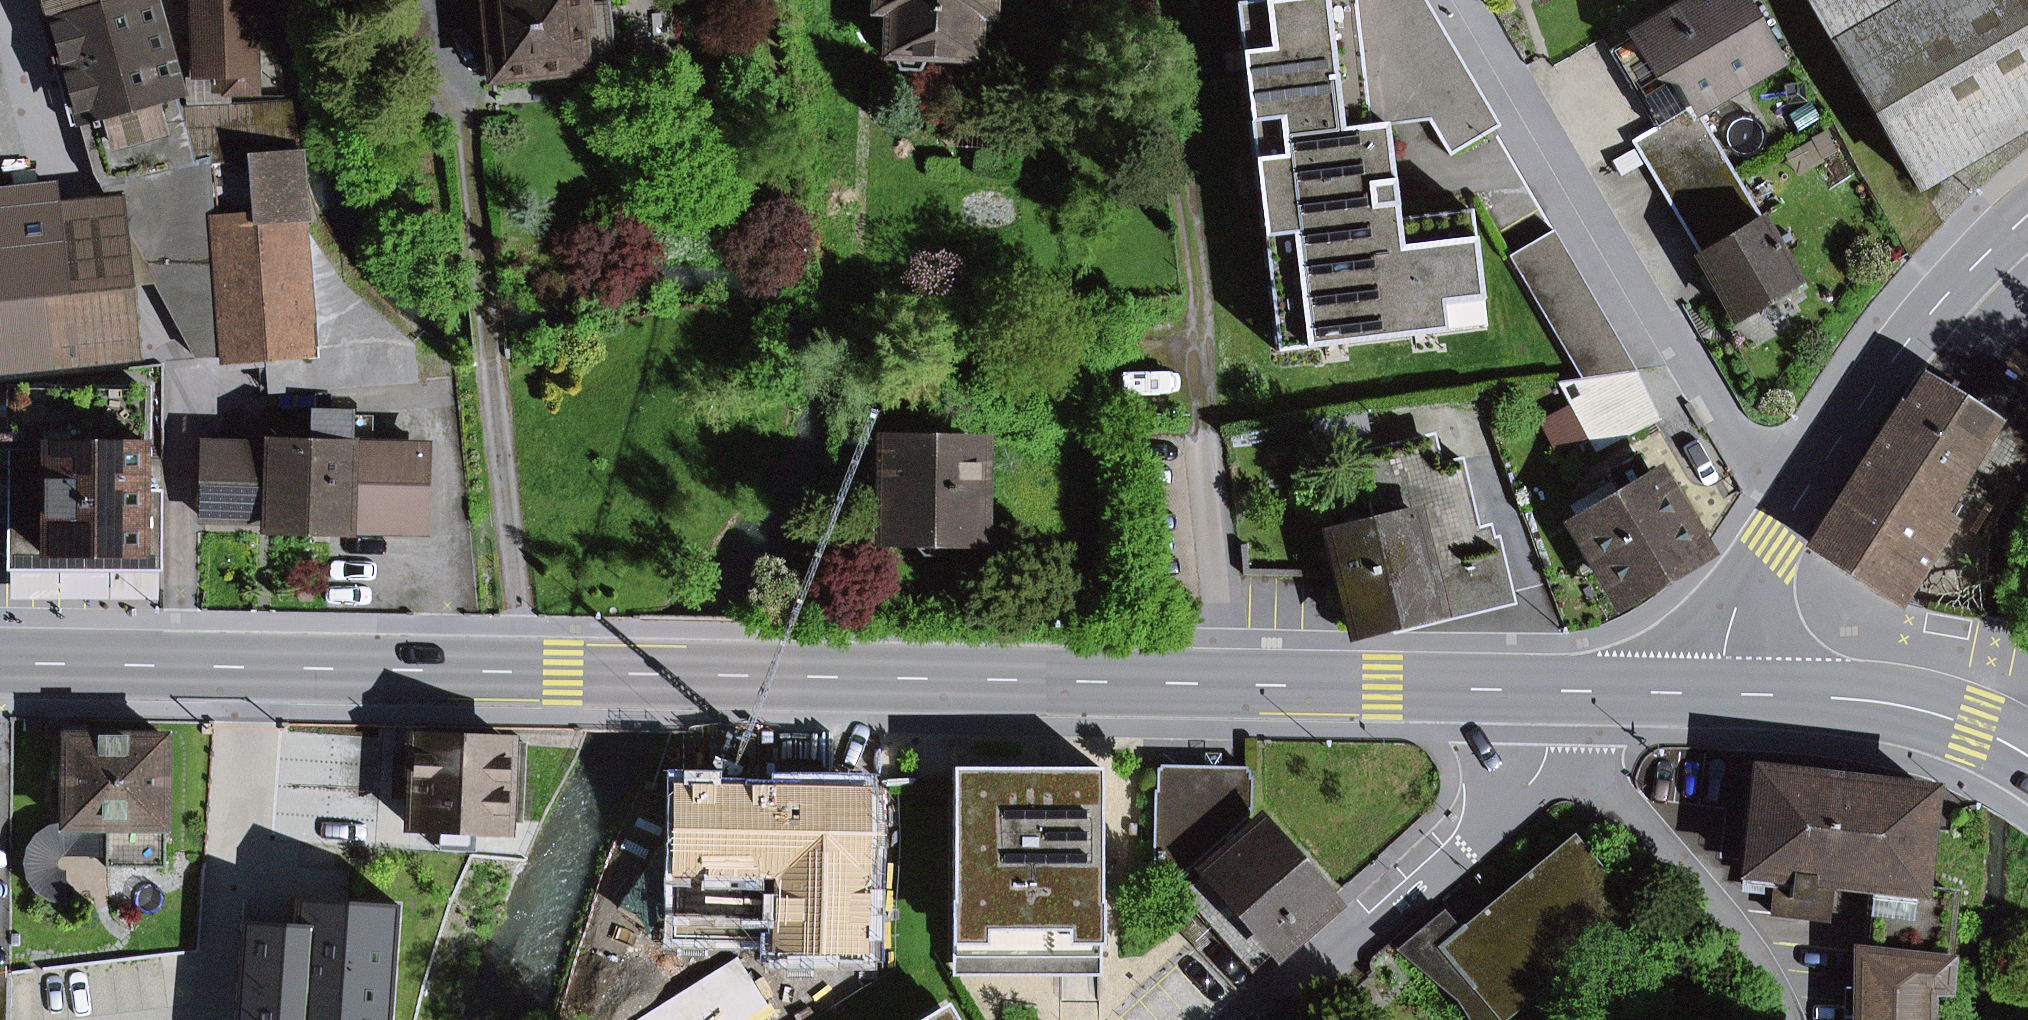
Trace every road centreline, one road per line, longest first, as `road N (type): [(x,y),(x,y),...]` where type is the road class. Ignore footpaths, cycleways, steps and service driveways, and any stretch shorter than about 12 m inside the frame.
road 1 (primary): [(1560,690),(0,664)]
road 2 (residential): [(1466,0),(1747,449),(1809,485)]
road 3 (residential): [(1258,1019),(1542,775),(1552,758)]
road 4 (residential): [(1785,1019),(1724,917),(1601,790),(1552,758)]
road 5 (tertiary): [(2027,216),(1907,342),(1809,485)]
road 6 (primary): [(2027,758),(1973,727),(1914,708),(1858,697),(1722,695)]
road 7 (tertiary): [(1809,485),(1742,590),(1722,695)]
road 8 (primary): [(1722,695),(1560,690)]

